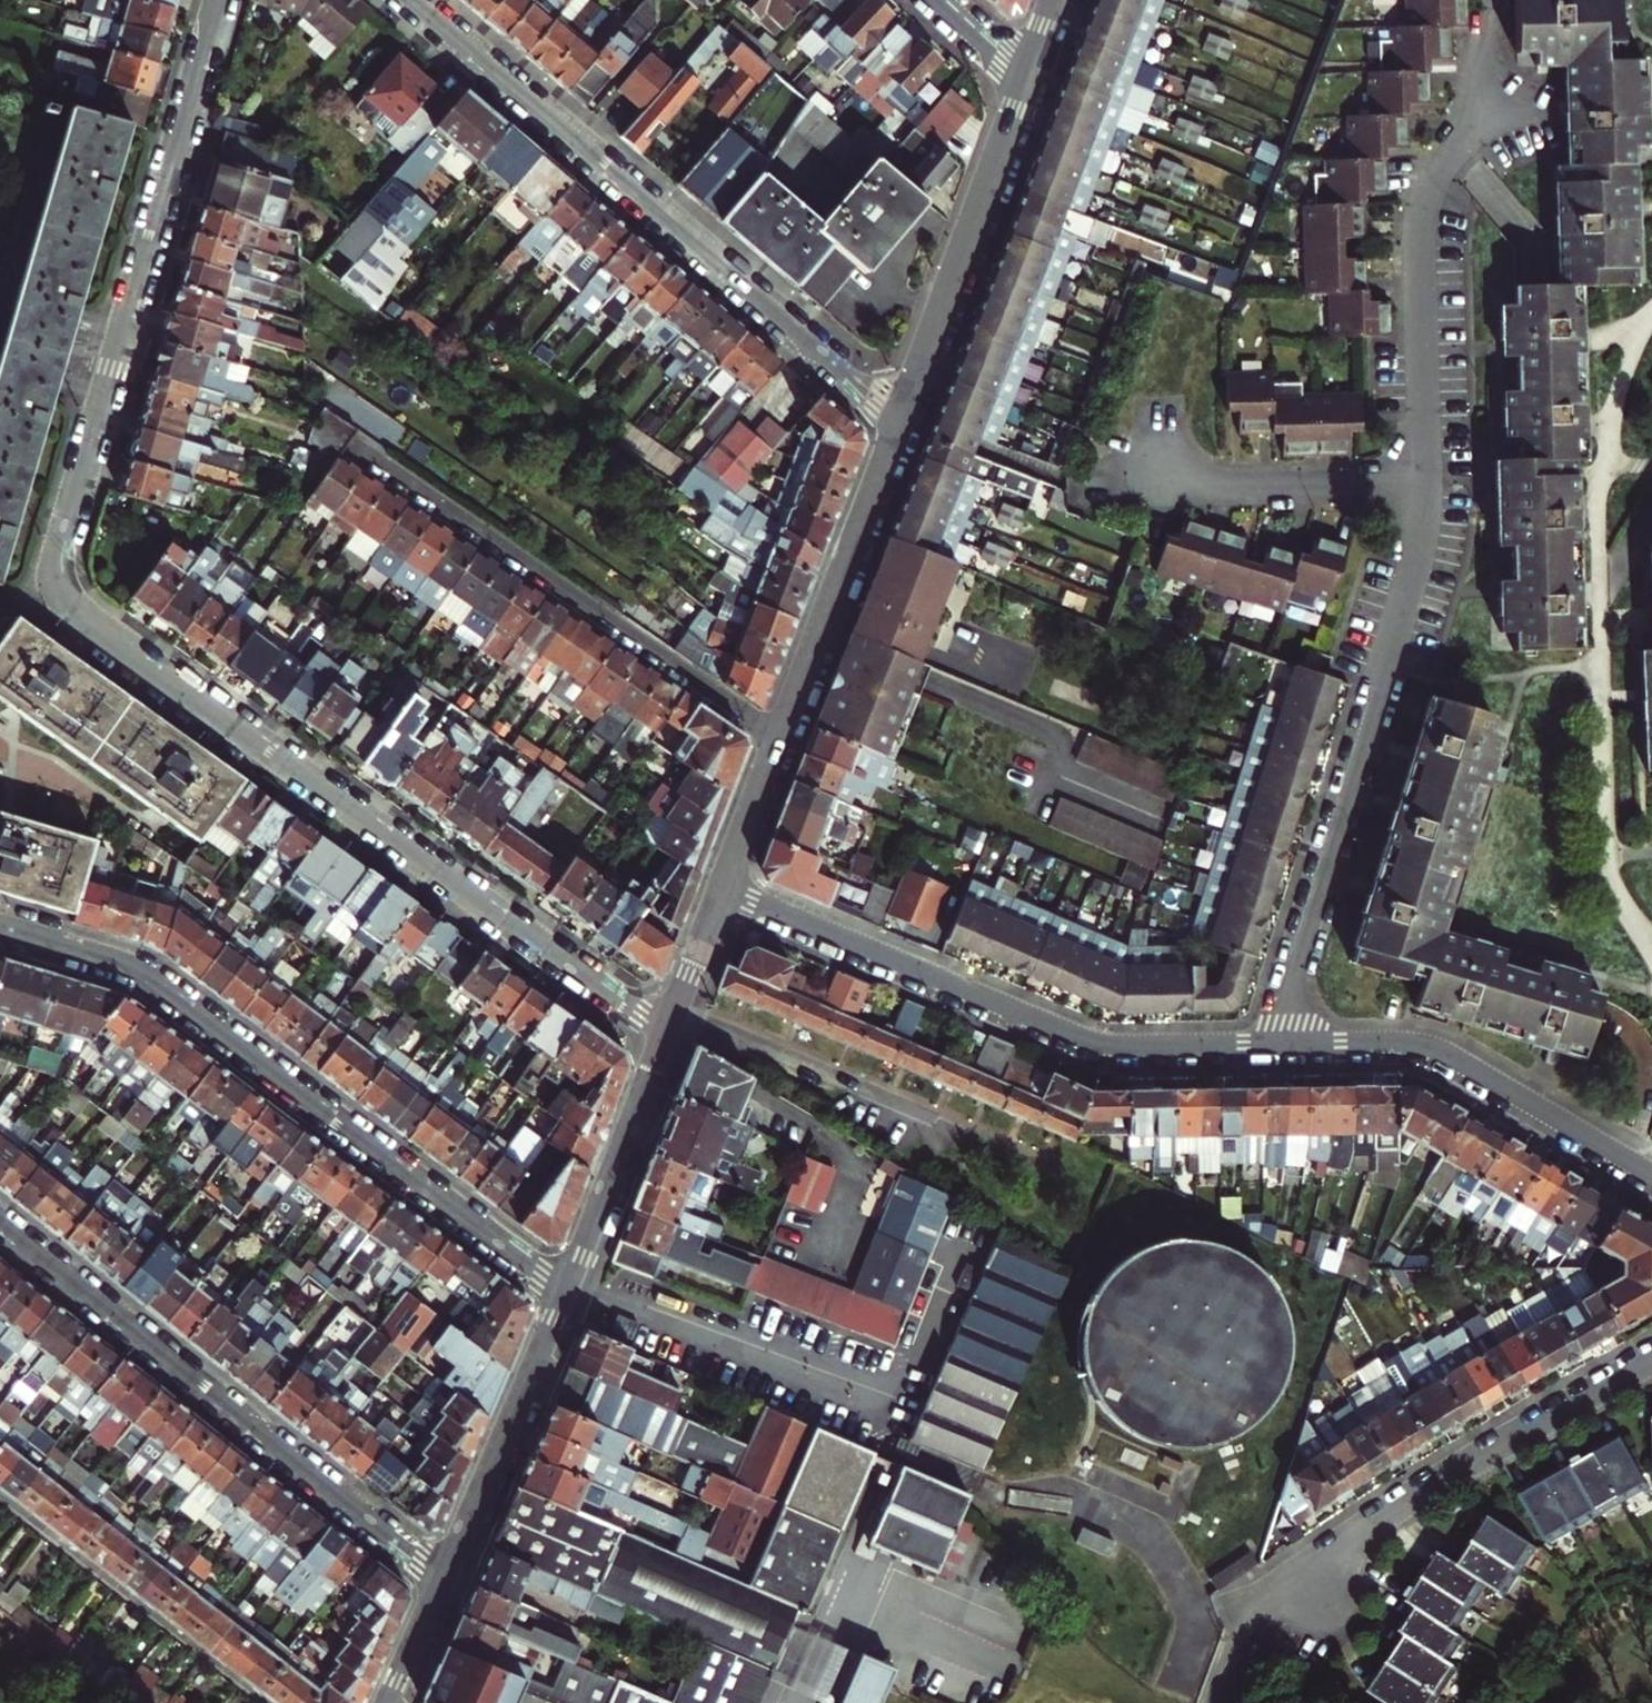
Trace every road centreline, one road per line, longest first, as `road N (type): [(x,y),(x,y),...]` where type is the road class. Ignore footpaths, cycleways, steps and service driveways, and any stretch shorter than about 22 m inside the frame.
road 1 (residential): [(215,0),(57,555),(58,586),(72,609),(665,1032)]
road 2 (residential): [(0,925),(140,972),(567,1285)]
road 3 (residential): [(903,422),(409,0)]
road 4 (residential): [(716,890),(1090,1038),(1284,1043)]
road 5 (residential): [(1284,1043),(1295,969),(1414,568),(1427,488)]
road 6 (residential): [(445,1581),(0,1220)]
road 7 (tertiary): [(903,422),(716,890)]
road 8 (residential): [(1251,1605),(1422,1491),(1651,1360)]
road 9 (residential): [(1284,1043),(1424,1042),(1651,1177)]
road 10 (residential): [(1427,488),(1421,208),(1437,171),(1467,136)]
road 11 (tertiary): [(1025,80),(903,422)]
road 12 (tertiary): [(567,1285),(445,1581)]
road 13 (tertiary): [(665,1032),(567,1285)]
road 14 (residential): [(1427,488),(1159,490)]
road 15 (tertiary): [(716,890),(665,1032)]
road 16 (residential): [(1467,136),(1483,105),(1489,0)]
road 17 (tertiary): [(445,1581),(391,1702)]

